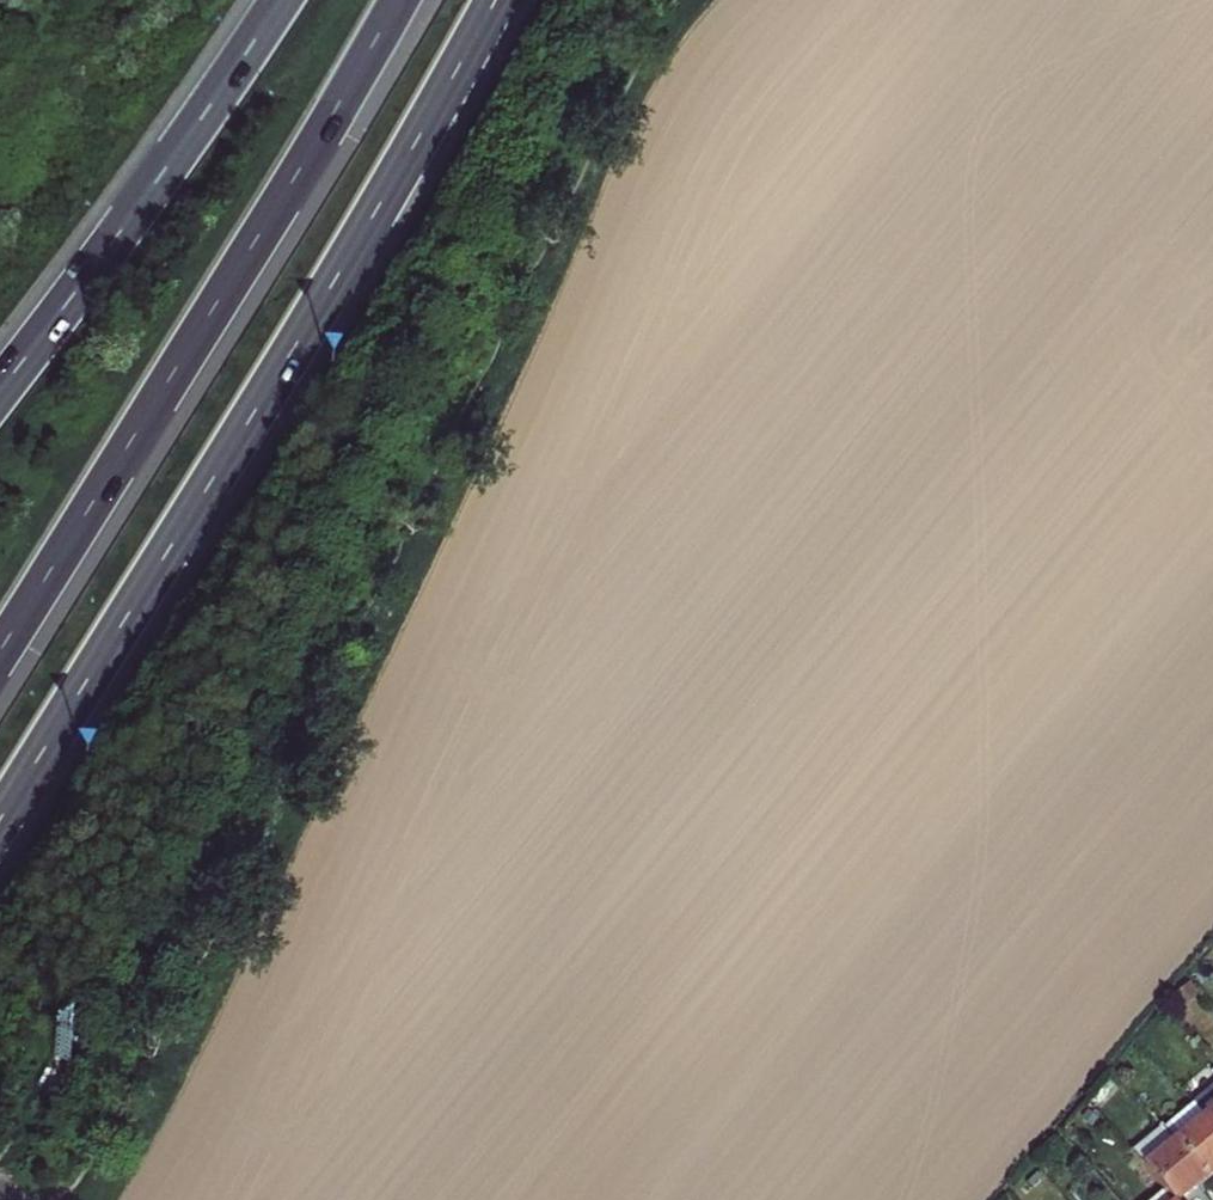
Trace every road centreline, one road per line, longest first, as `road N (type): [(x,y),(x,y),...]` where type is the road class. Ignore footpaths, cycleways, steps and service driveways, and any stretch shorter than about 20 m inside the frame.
road 1 (motorway): [(0,823),(333,285),(496,0)]
road 2 (motorway): [(0,661),(400,0)]
road 3 (motorway): [(268,0),(0,367)]

